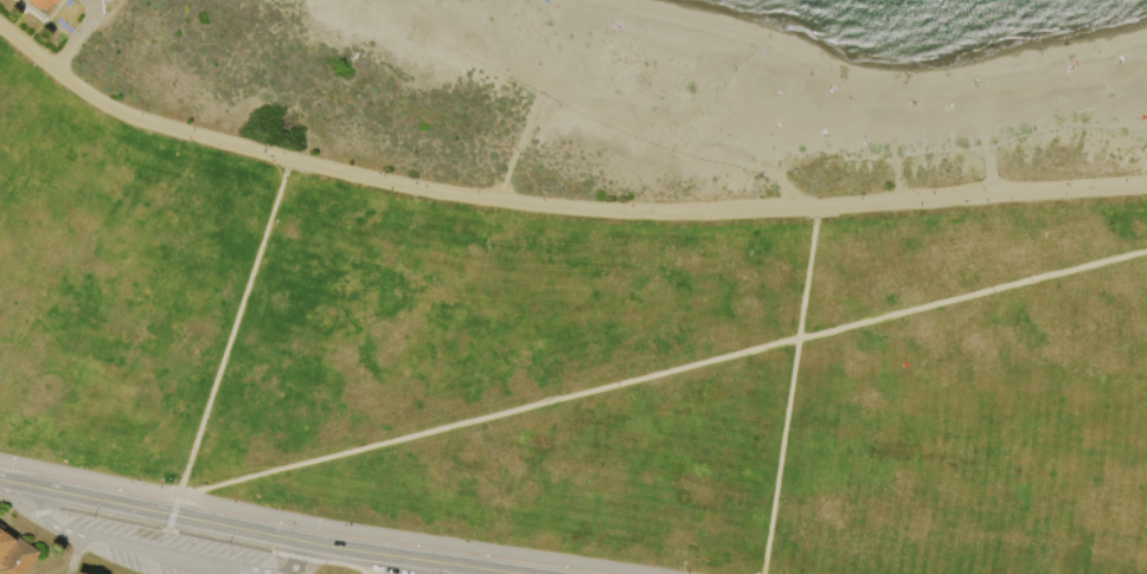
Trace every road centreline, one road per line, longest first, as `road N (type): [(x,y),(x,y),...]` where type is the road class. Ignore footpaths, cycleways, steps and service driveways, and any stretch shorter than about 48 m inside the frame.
road 1 (tertiary): [(0,480),(302,542),(508,573)]

